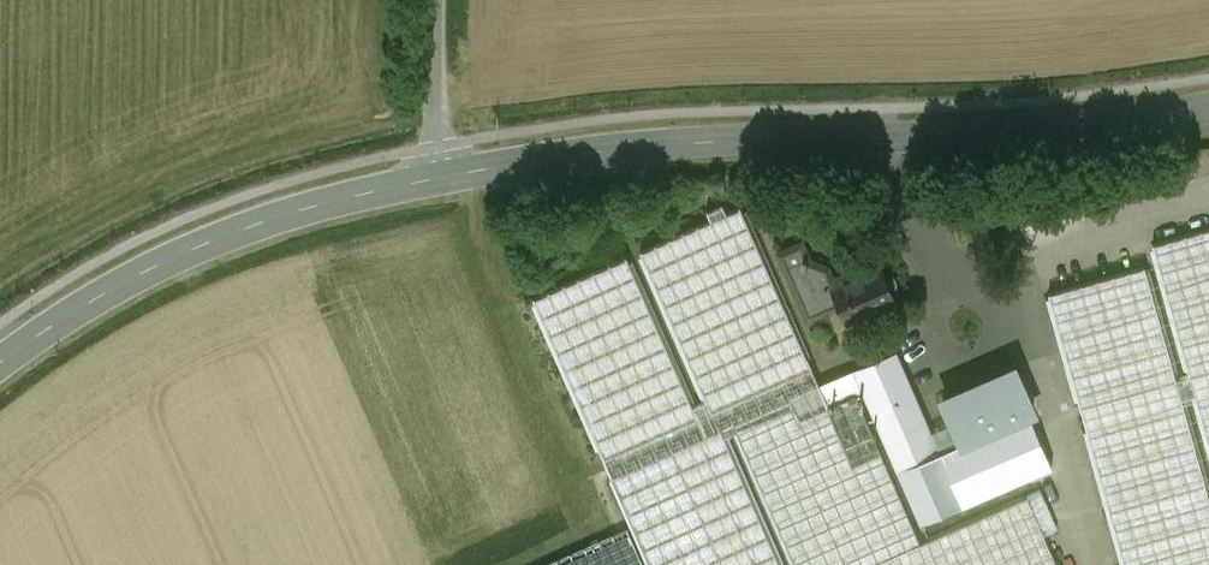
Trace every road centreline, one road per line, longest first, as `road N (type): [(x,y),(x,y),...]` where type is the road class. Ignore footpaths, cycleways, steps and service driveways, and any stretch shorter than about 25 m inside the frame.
road 1 (secondary): [(1208,108),(1025,132),(633,149),(440,179)]
road 2 (secondary): [(440,179),(301,211),(193,250),(106,294),(0,364)]
road 3 (unclassified): [(440,179),(439,0)]

